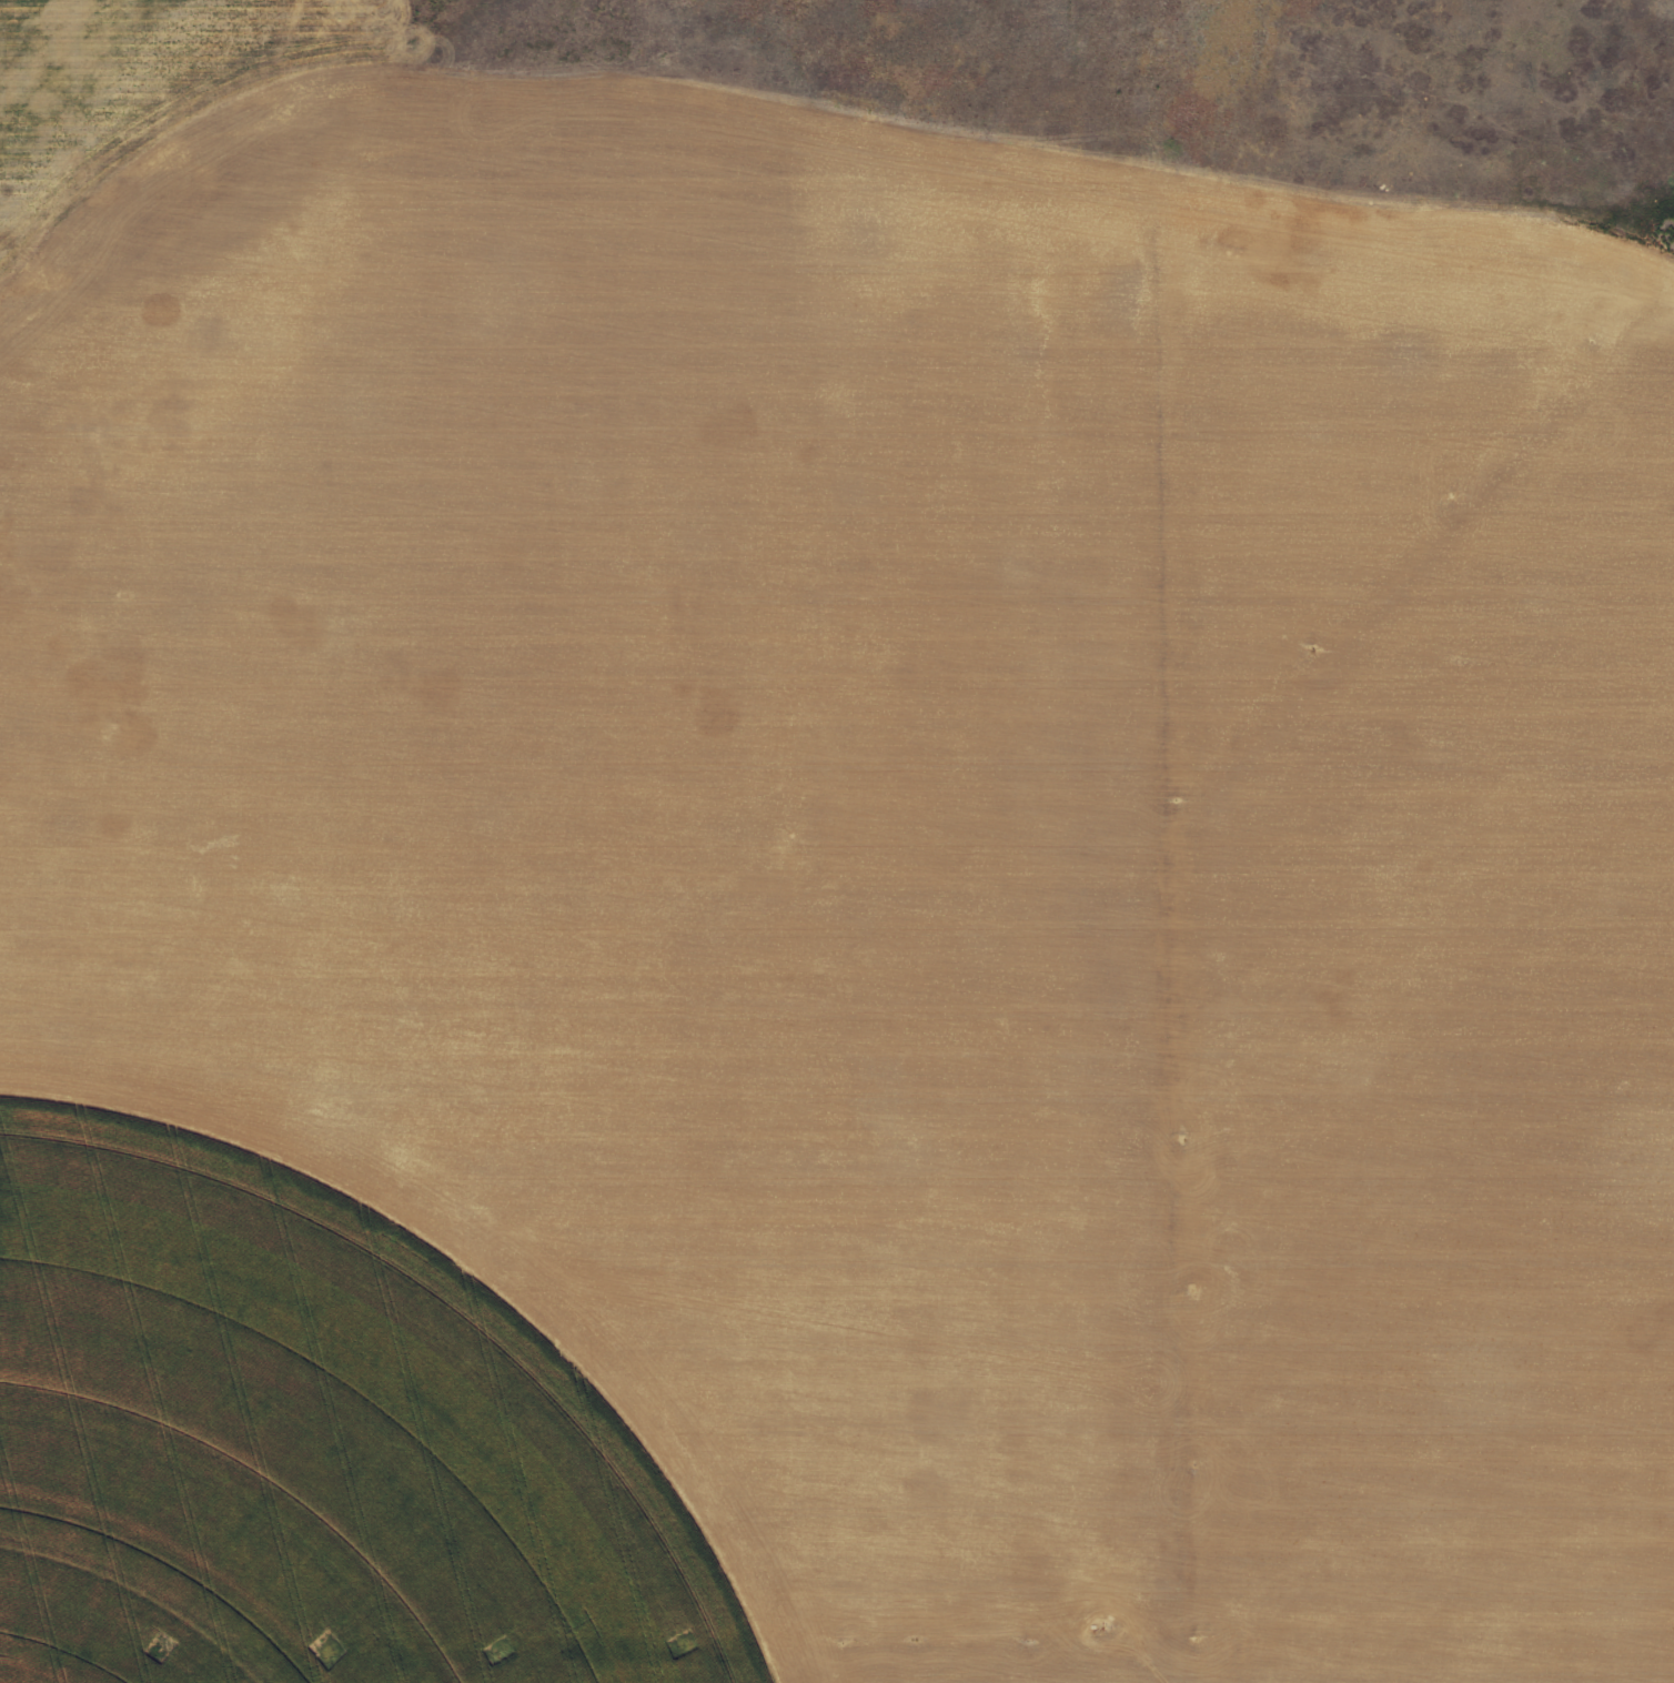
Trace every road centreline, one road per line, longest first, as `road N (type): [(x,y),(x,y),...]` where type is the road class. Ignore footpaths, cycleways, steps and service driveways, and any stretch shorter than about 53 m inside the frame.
road 1 (residential): [(1362,1682),(1196,1479),(1110,1404),(934,1341),(0,1207)]

